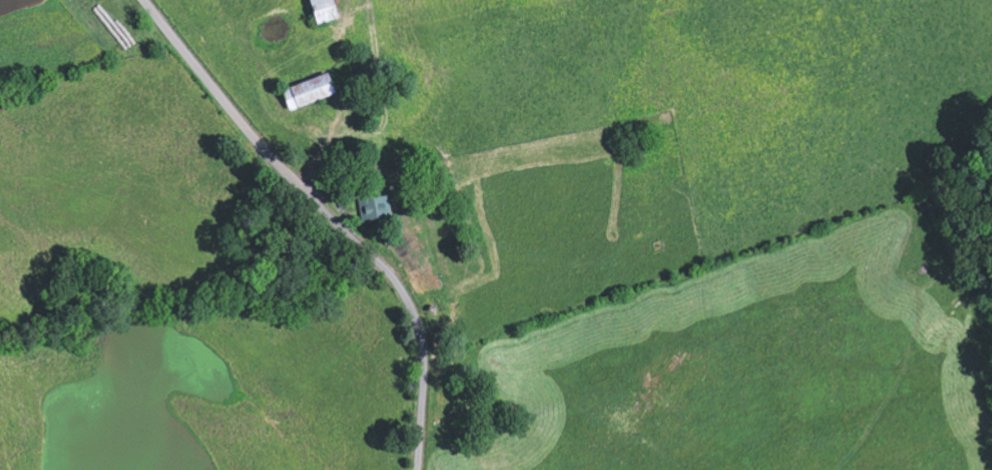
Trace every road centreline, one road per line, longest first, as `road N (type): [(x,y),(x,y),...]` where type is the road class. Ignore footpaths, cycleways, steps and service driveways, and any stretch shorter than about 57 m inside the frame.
road 1 (residential): [(420,469),(423,348),(398,286),(268,156),(140,0)]

